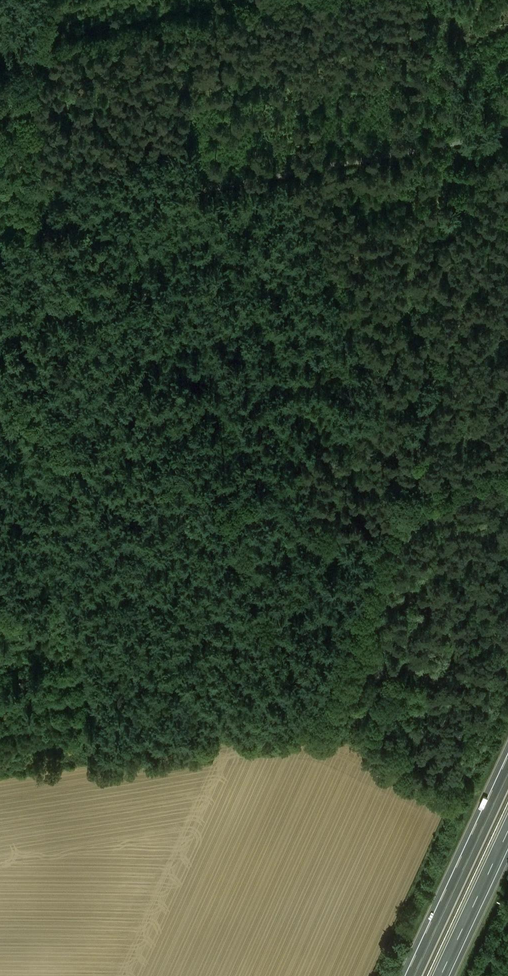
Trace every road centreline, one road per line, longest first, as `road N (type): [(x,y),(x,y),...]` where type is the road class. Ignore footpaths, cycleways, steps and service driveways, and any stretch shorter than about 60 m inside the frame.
road 1 (unclassified): [(0,230),(507,134)]
road 2 (track): [(42,0),(21,224)]
road 3 (motorway): [(507,777),(415,975)]
road 4 (motorway): [(446,975),(507,842)]
road 5 (track): [(39,34),(162,0)]

